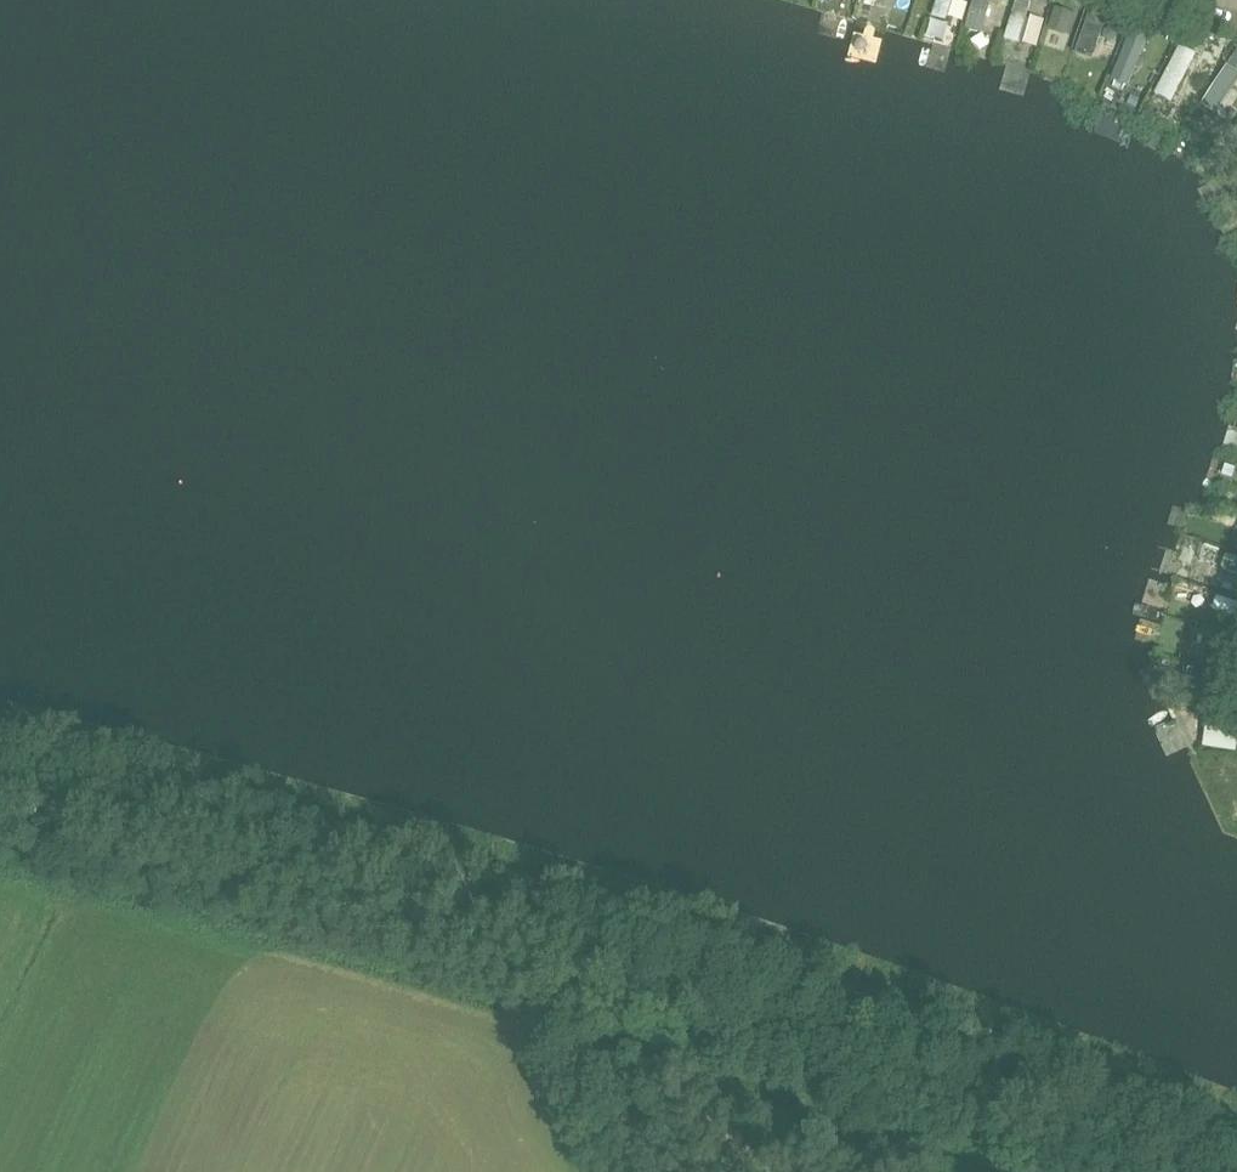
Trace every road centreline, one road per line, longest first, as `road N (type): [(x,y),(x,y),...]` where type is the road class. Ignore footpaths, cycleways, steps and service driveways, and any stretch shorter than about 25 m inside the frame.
road 1 (track): [(1236,1129),(906,1003),(489,871),(0,737)]

